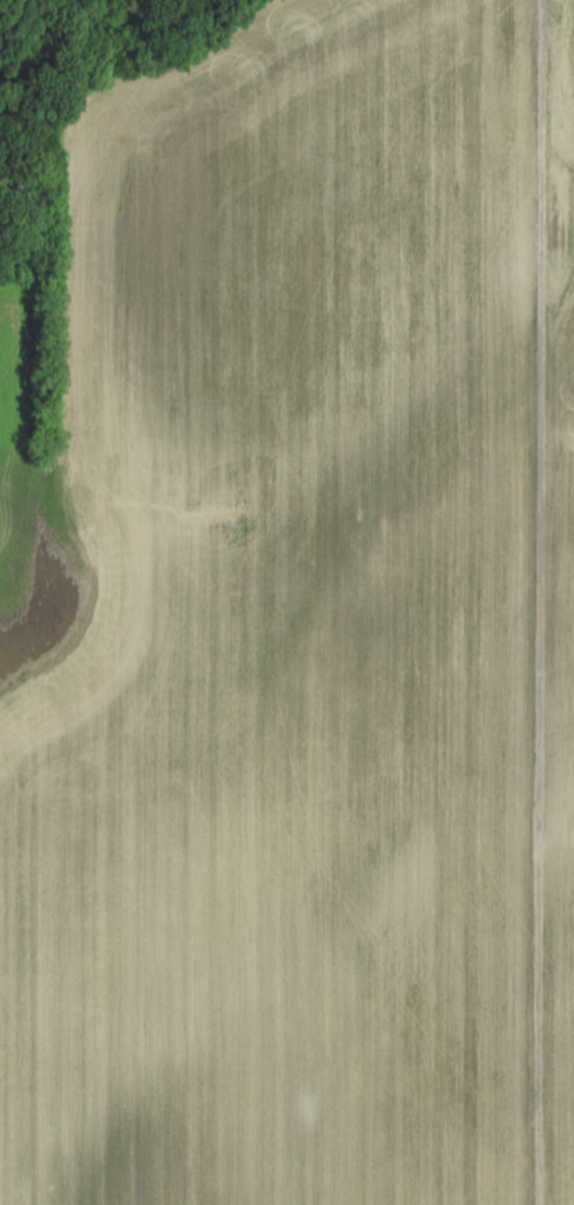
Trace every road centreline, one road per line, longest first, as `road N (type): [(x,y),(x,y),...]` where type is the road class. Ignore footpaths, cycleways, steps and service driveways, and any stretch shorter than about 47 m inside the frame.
road 1 (track): [(542,1204),(545,0)]

